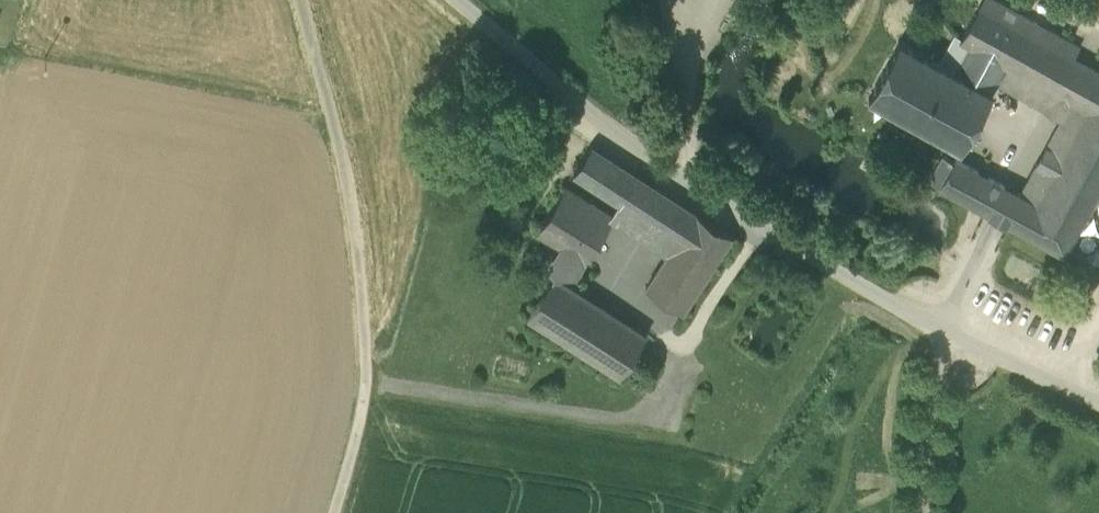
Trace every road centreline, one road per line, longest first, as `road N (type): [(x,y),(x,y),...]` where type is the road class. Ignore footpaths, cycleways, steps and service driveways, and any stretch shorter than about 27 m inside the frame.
road 1 (unclassified): [(473,0),(679,175),(946,335),(1098,405)]
road 2 (track): [(312,0),(349,152),(374,301),(378,390),(341,512)]
road 3 (track): [(913,512),(946,335)]

